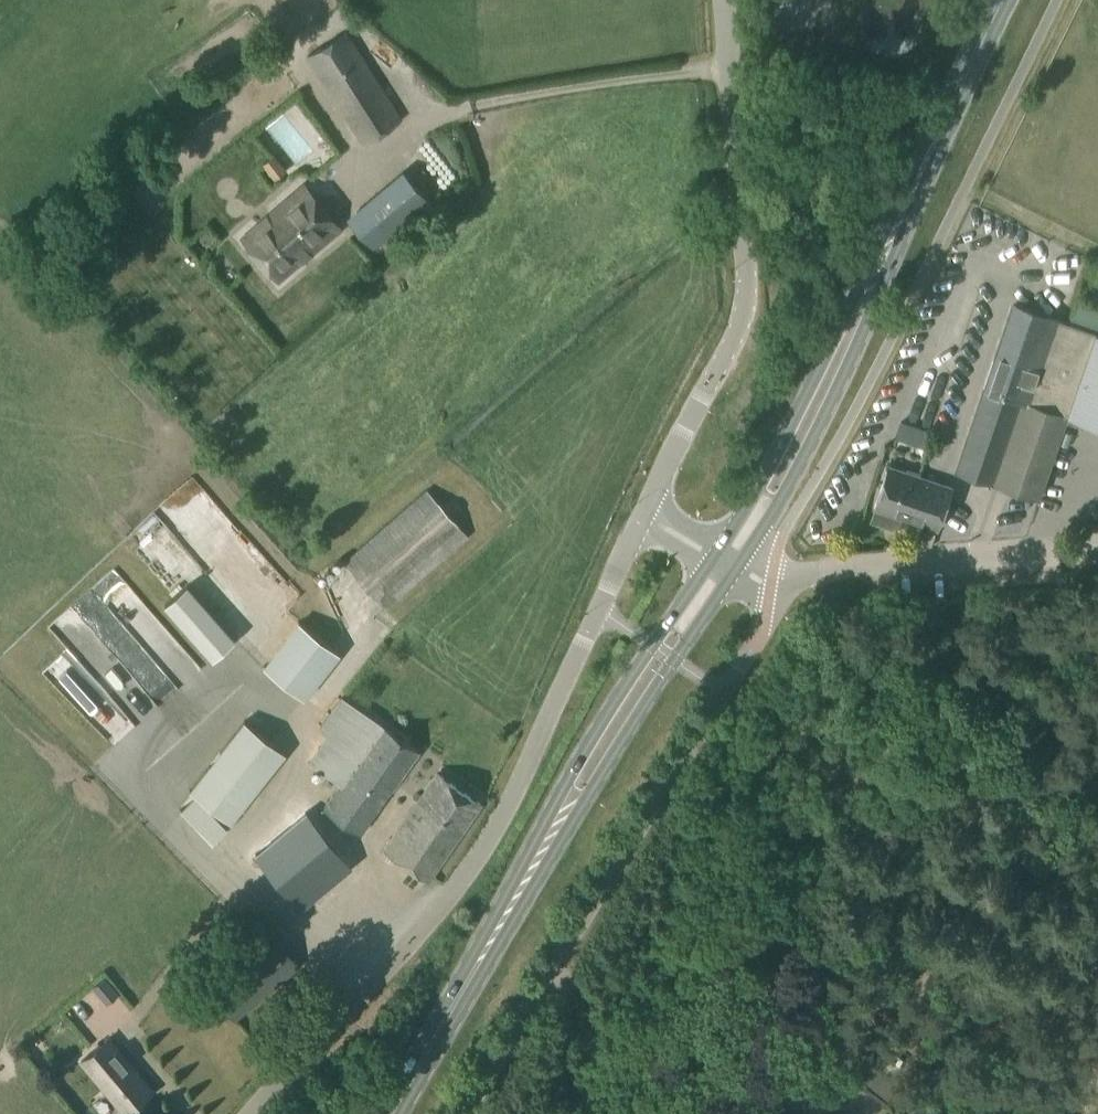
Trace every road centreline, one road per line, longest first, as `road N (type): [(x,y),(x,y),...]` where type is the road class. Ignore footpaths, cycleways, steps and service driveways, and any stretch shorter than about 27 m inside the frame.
road 1 (unclassified): [(249,1113),(471,870),(513,803),(644,509)]
road 2 (primary): [(390,1113),(726,562)]
road 3 (primary): [(726,562),(800,439),(1001,0)]
road 4 (unclassified): [(461,1113),(758,640),(771,585)]
road 5 (unclassified): [(644,509),(735,338),(745,293),(724,0)]
road 6 (track): [(424,115),(695,69),(949,111)]
road 7 (unclassified): [(771,585),(824,570),(1097,548)]

